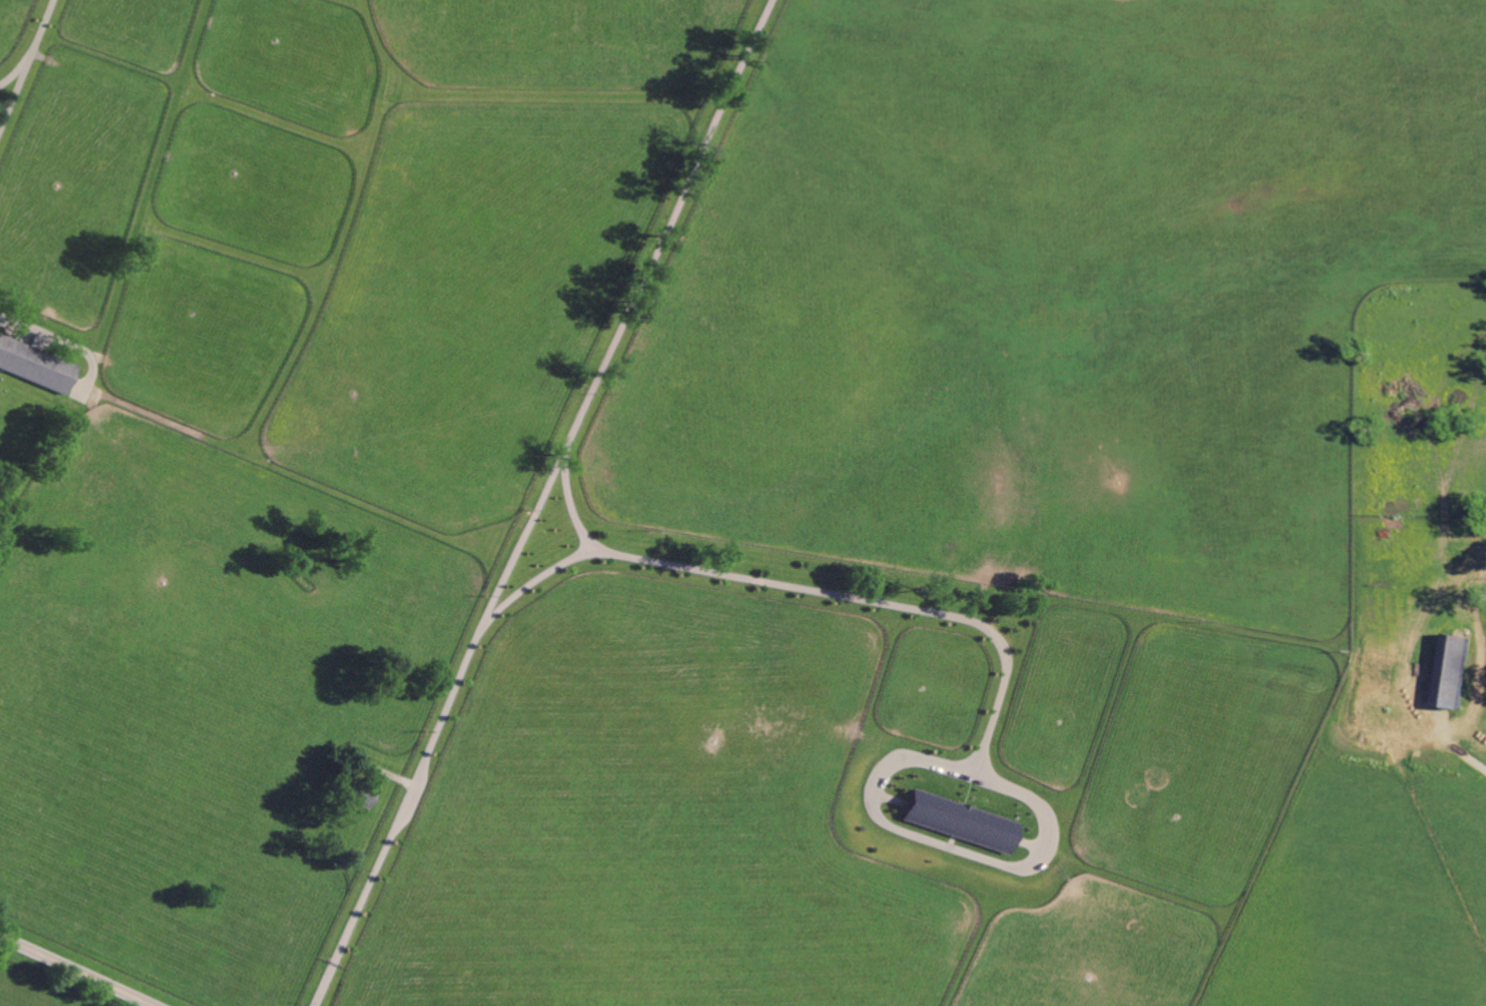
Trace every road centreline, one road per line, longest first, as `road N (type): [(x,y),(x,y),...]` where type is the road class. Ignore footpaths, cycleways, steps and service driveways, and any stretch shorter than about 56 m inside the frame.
road 1 (secondary): [(154,1005),(0,936)]

